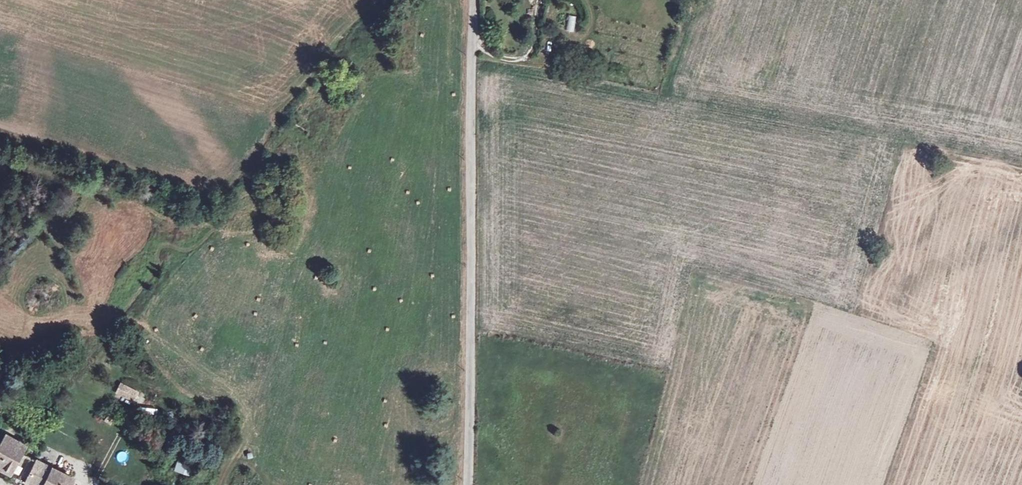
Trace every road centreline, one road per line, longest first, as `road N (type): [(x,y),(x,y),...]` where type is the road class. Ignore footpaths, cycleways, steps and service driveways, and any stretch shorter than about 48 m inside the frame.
road 1 (unclassified): [(470,484),(475,0)]

